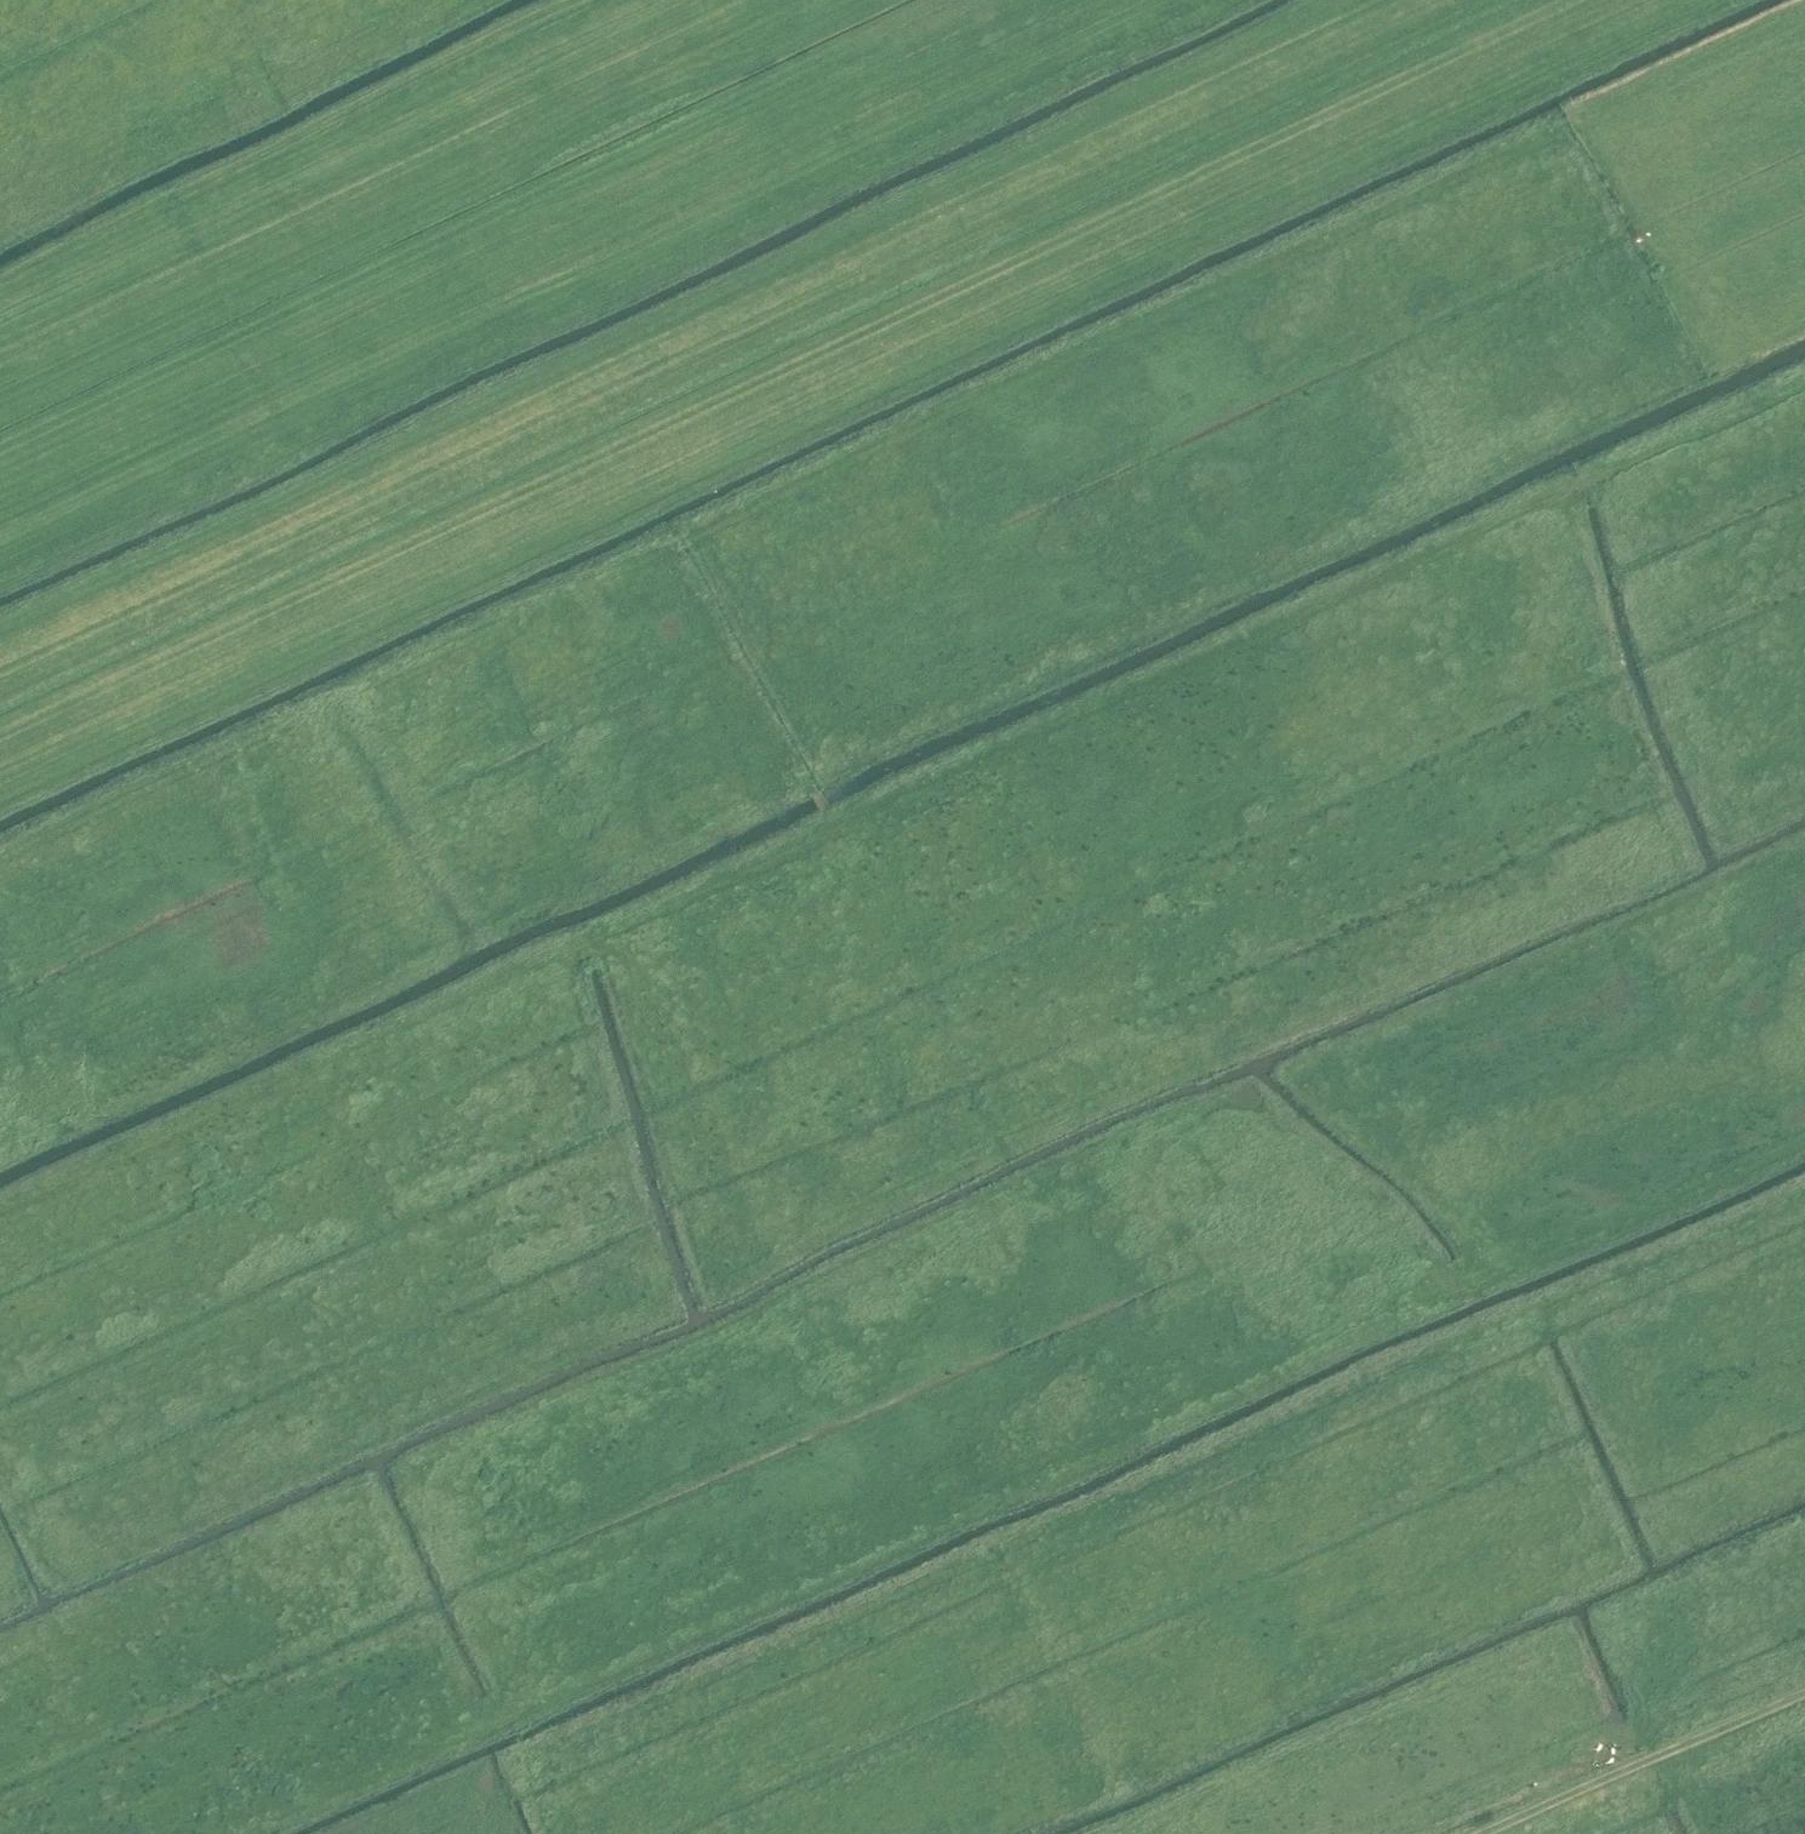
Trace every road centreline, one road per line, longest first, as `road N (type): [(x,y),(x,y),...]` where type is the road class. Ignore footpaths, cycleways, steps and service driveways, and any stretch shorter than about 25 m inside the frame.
road 1 (track): [(1804,1693),(1461,1833)]

